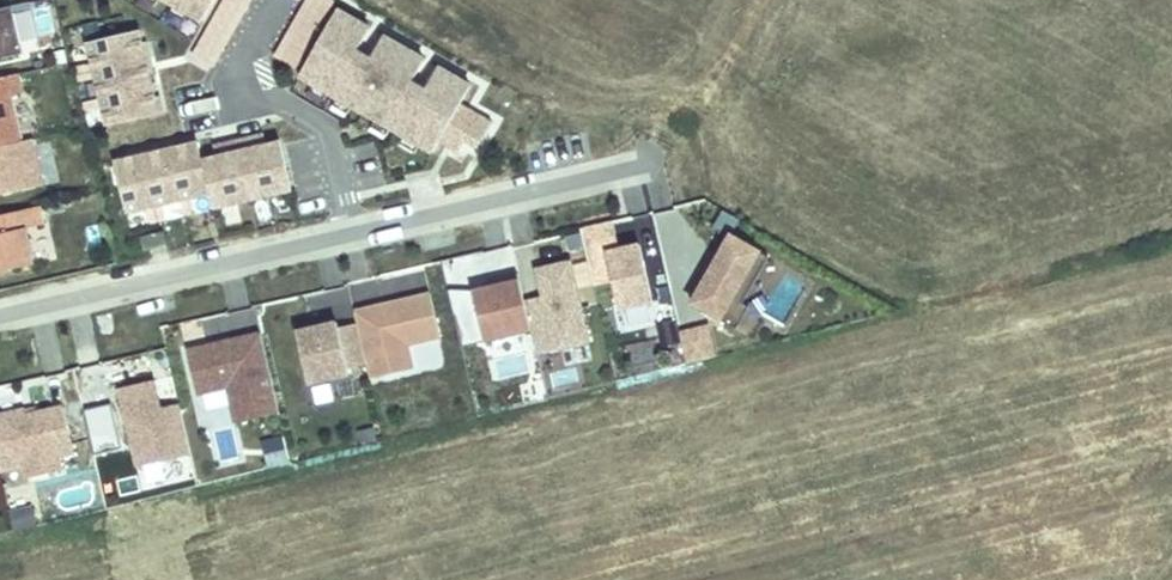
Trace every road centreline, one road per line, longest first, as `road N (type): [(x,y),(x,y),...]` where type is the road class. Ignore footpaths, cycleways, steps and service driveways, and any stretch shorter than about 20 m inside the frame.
road 1 (residential): [(0,311),(622,168)]

